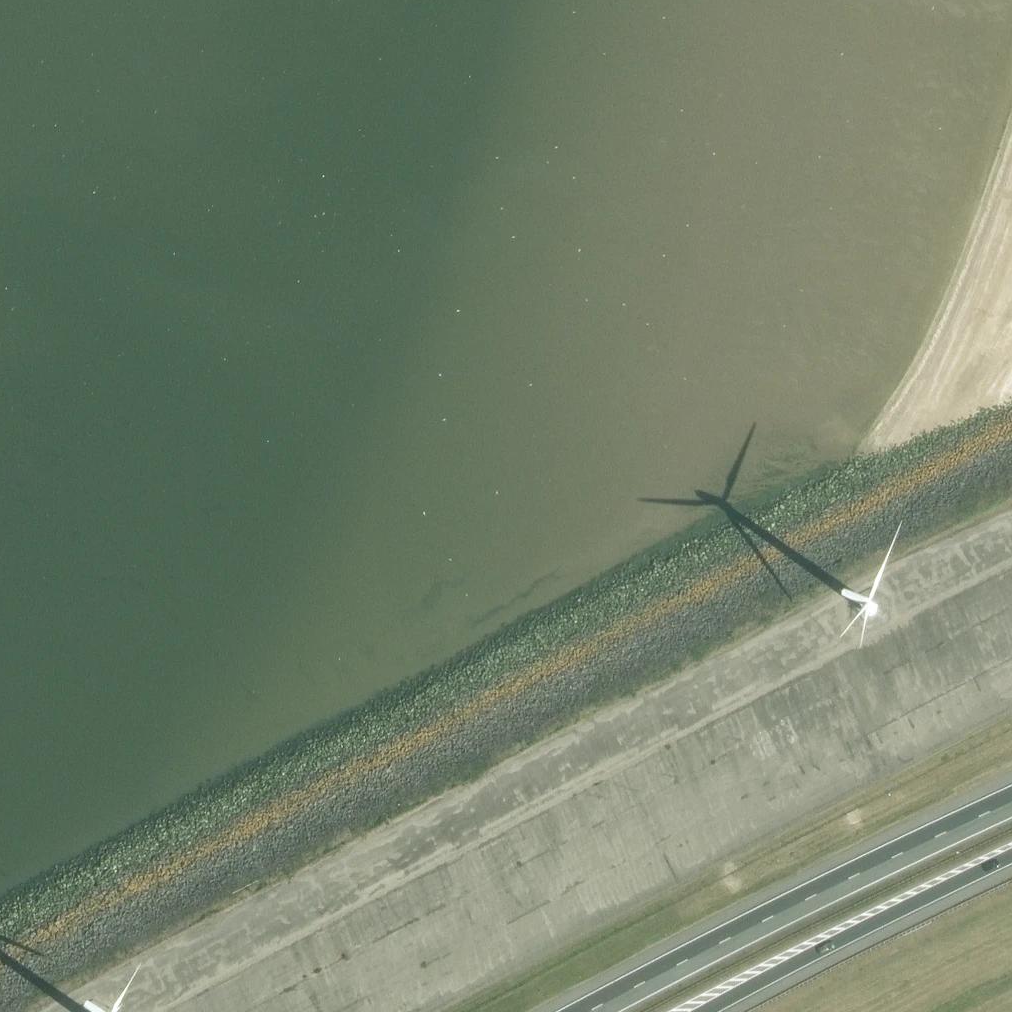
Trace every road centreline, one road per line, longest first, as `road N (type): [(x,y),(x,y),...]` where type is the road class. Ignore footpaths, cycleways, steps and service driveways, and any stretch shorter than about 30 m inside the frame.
road 1 (trunk): [(1011,802),(589,1011)]
road 2 (trunk): [(704,1011),(1011,854)]

